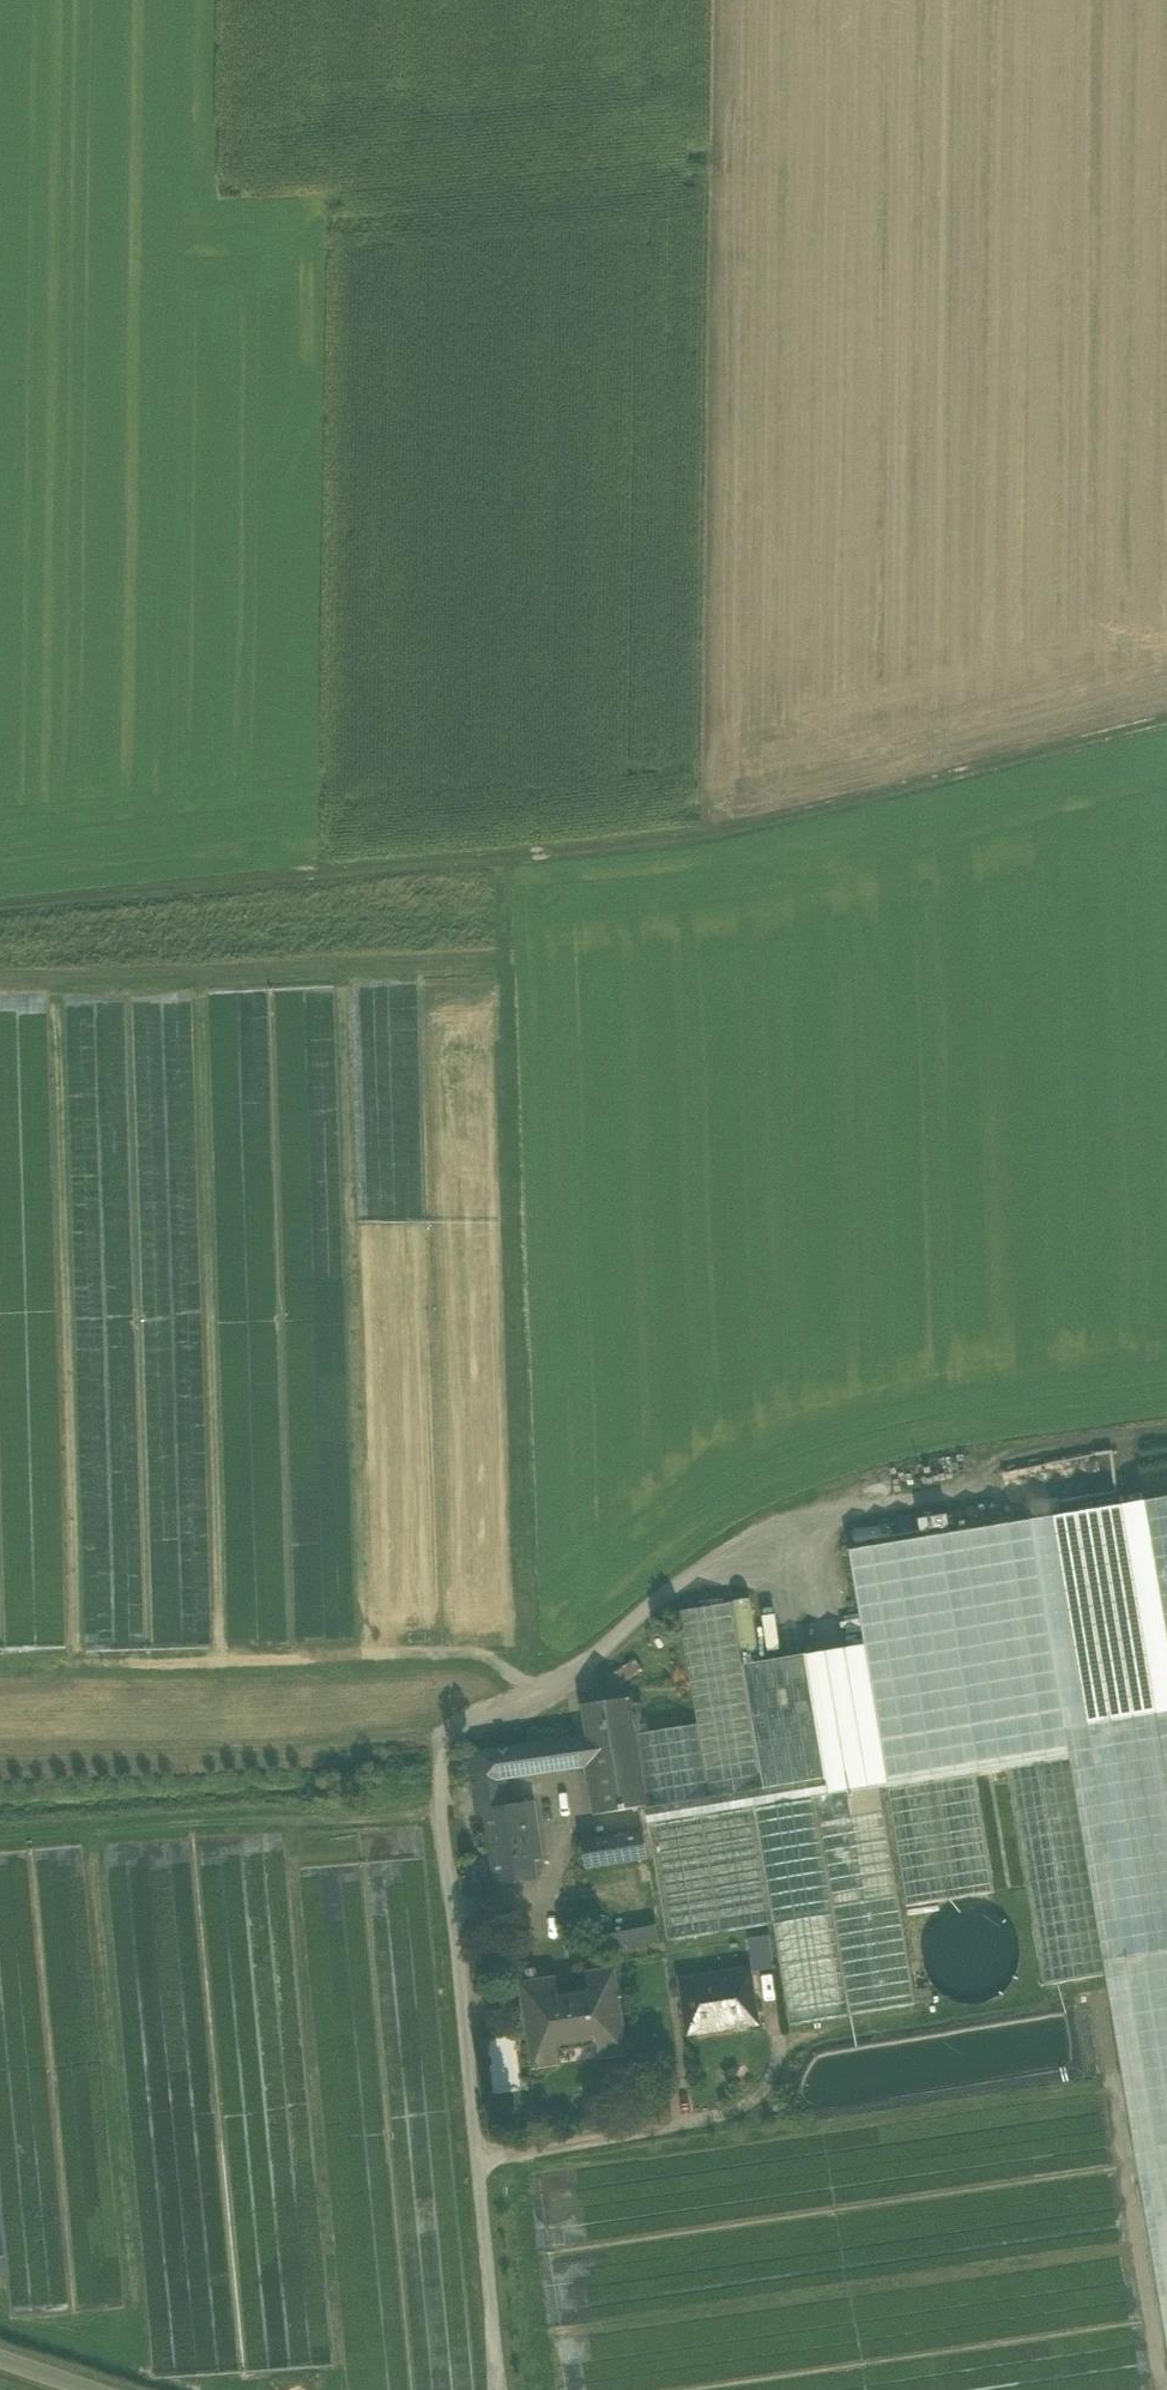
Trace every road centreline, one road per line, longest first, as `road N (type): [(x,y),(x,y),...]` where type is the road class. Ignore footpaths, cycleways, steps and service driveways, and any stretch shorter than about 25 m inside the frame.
road 1 (track): [(1166,736),(707,840),(0,910)]

